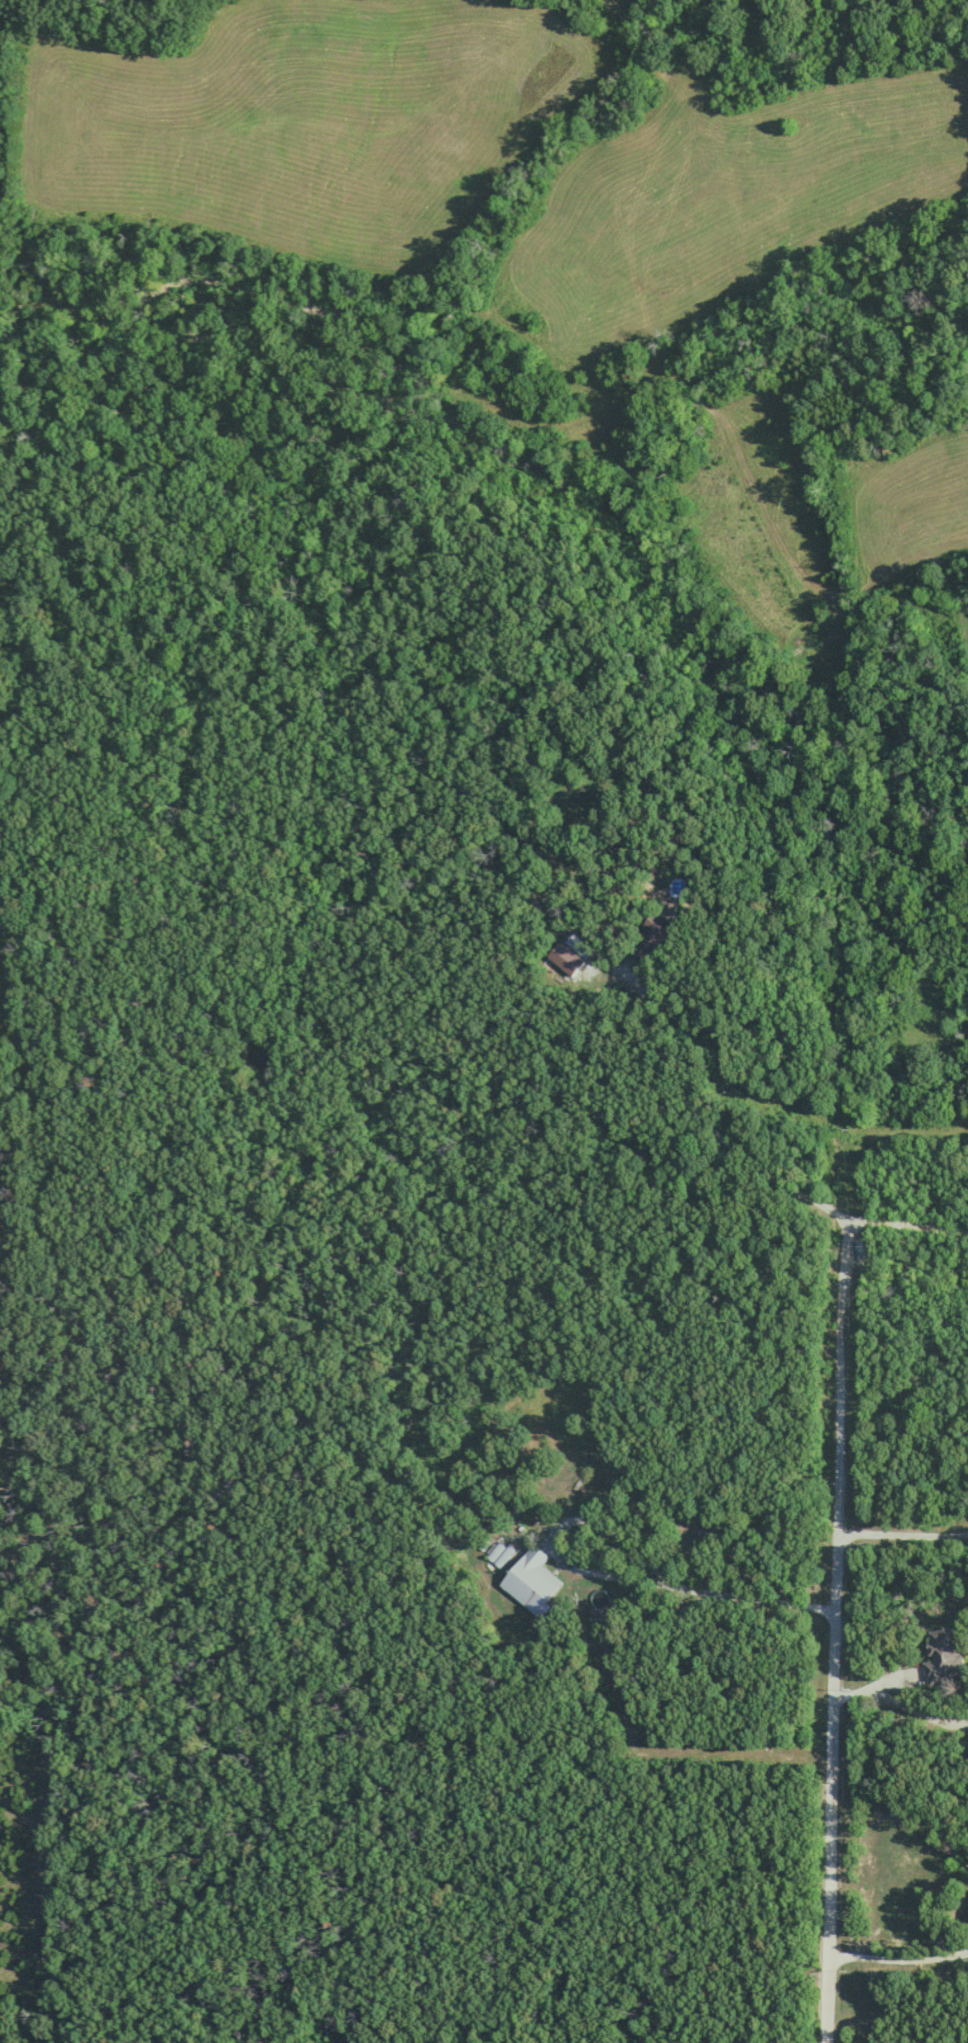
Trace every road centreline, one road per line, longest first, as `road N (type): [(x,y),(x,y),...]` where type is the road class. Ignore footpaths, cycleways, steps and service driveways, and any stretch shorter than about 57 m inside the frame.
road 1 (residential): [(824,2042),(849,1218)]

